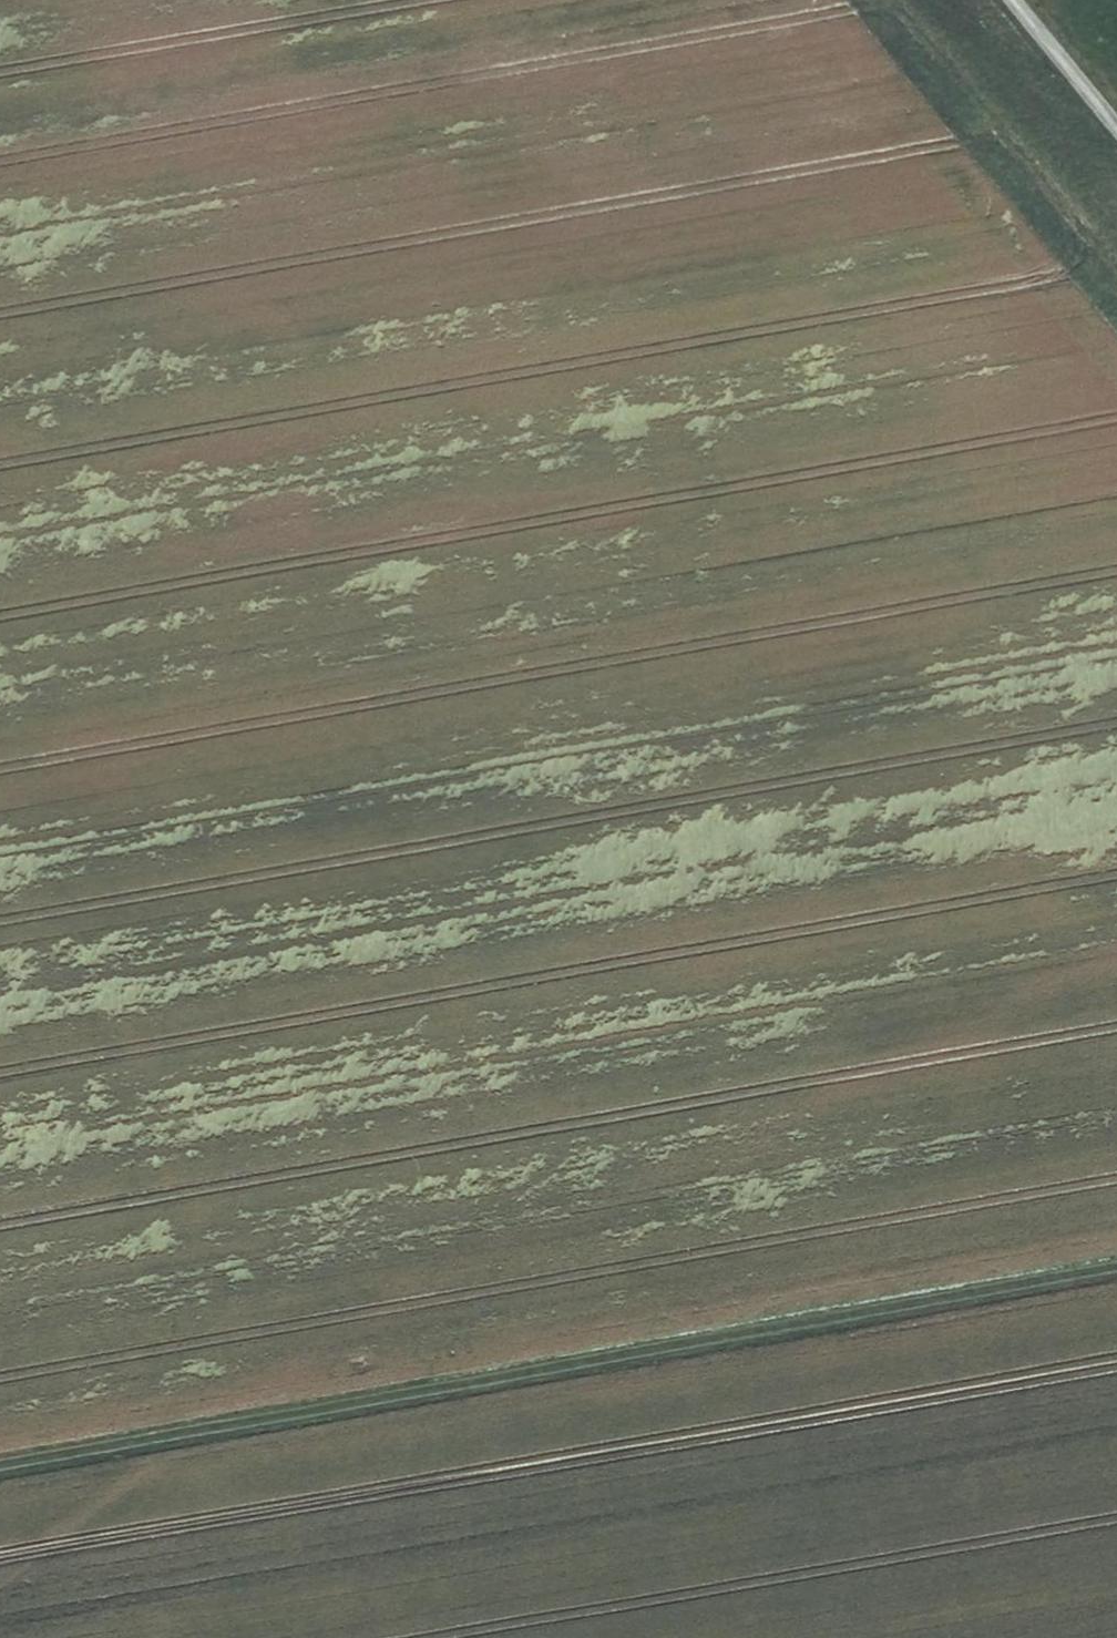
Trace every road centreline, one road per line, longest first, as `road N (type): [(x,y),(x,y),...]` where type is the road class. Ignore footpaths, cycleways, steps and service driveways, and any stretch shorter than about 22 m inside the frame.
road 1 (track): [(0,1461),(1116,1249)]
road 2 (unclassified): [(1012,0),(1116,128)]

